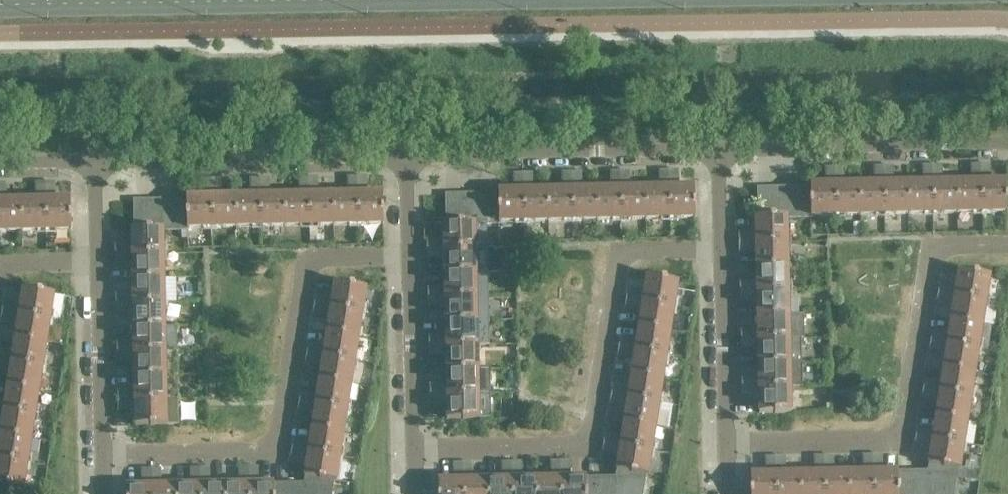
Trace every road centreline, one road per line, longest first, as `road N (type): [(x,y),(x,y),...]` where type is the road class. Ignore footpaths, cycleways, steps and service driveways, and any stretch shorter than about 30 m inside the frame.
road 1 (residential): [(102,455),(274,450),(309,263),(409,256)]
road 2 (residential): [(419,450),(586,444),(622,255),(721,247)]
road 3 (residential): [(726,448),(900,440),(930,259),(946,248),(1007,248)]
road 4 (residential): [(404,149),(720,151)]
road 5 (residential): [(96,153),(404,149)]
road 6 (primary): [(0,4),(298,0)]
road 7 (residential): [(1007,144),(720,151)]
road 8 (residential): [(721,247),(726,448)]
road 9 (residential): [(419,450),(409,256)]
road 10 (residential): [(98,261),(102,455)]

